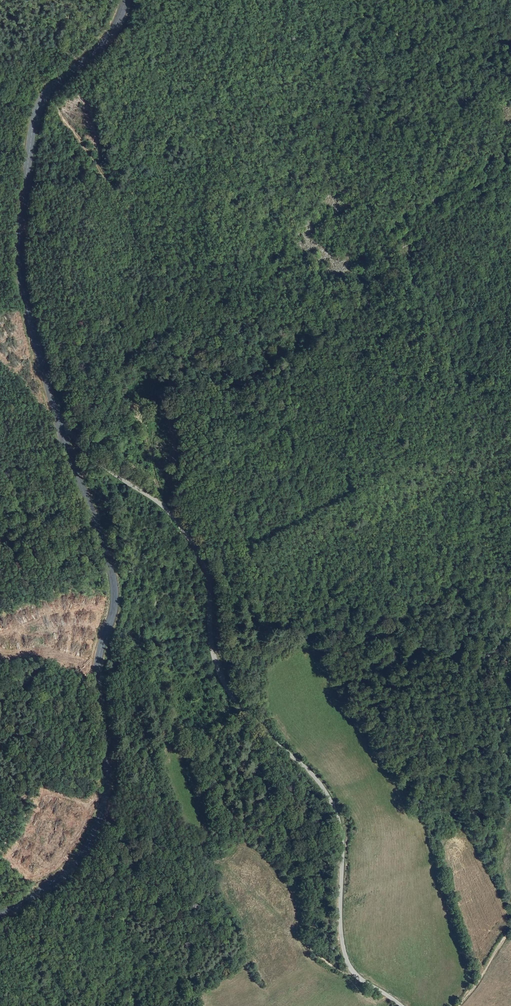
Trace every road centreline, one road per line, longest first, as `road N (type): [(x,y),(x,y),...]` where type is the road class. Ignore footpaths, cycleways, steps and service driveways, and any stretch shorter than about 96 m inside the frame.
road 1 (unclassified): [(59,421),(100,463),(169,511),(191,541),(207,573),(213,652),(227,687),(334,806),(349,966),(402,1005)]
road 2 (tertiary): [(59,421),(114,590),(96,694),(105,803),(81,856),(0,913)]
road 3 (tertiary): [(125,0),(114,29),(44,95),(33,121),(21,280),(59,421)]
road 4 (track): [(375,0),(404,39),(420,100),(451,143),(510,163)]

